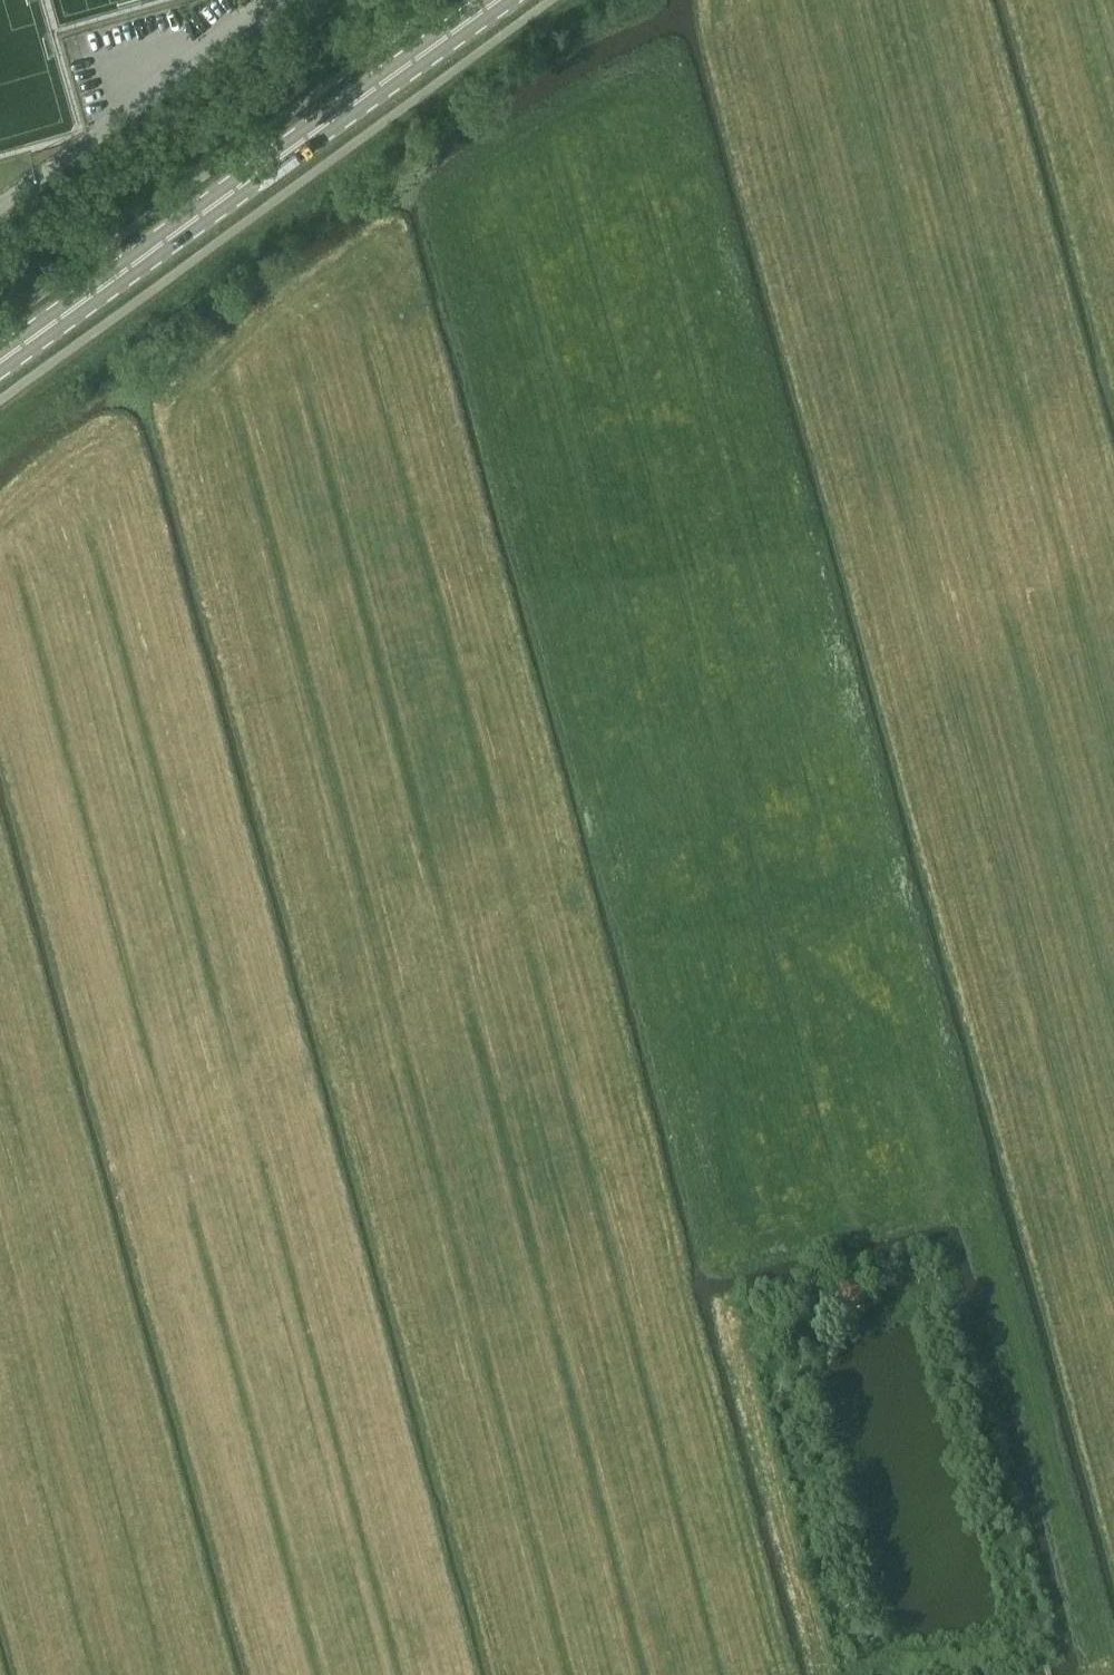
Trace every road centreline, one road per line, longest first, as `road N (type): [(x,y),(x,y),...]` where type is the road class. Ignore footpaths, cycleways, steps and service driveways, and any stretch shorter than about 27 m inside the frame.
road 1 (primary): [(0,361),(498,0)]
road 2 (unclassified): [(0,208),(284,1)]

